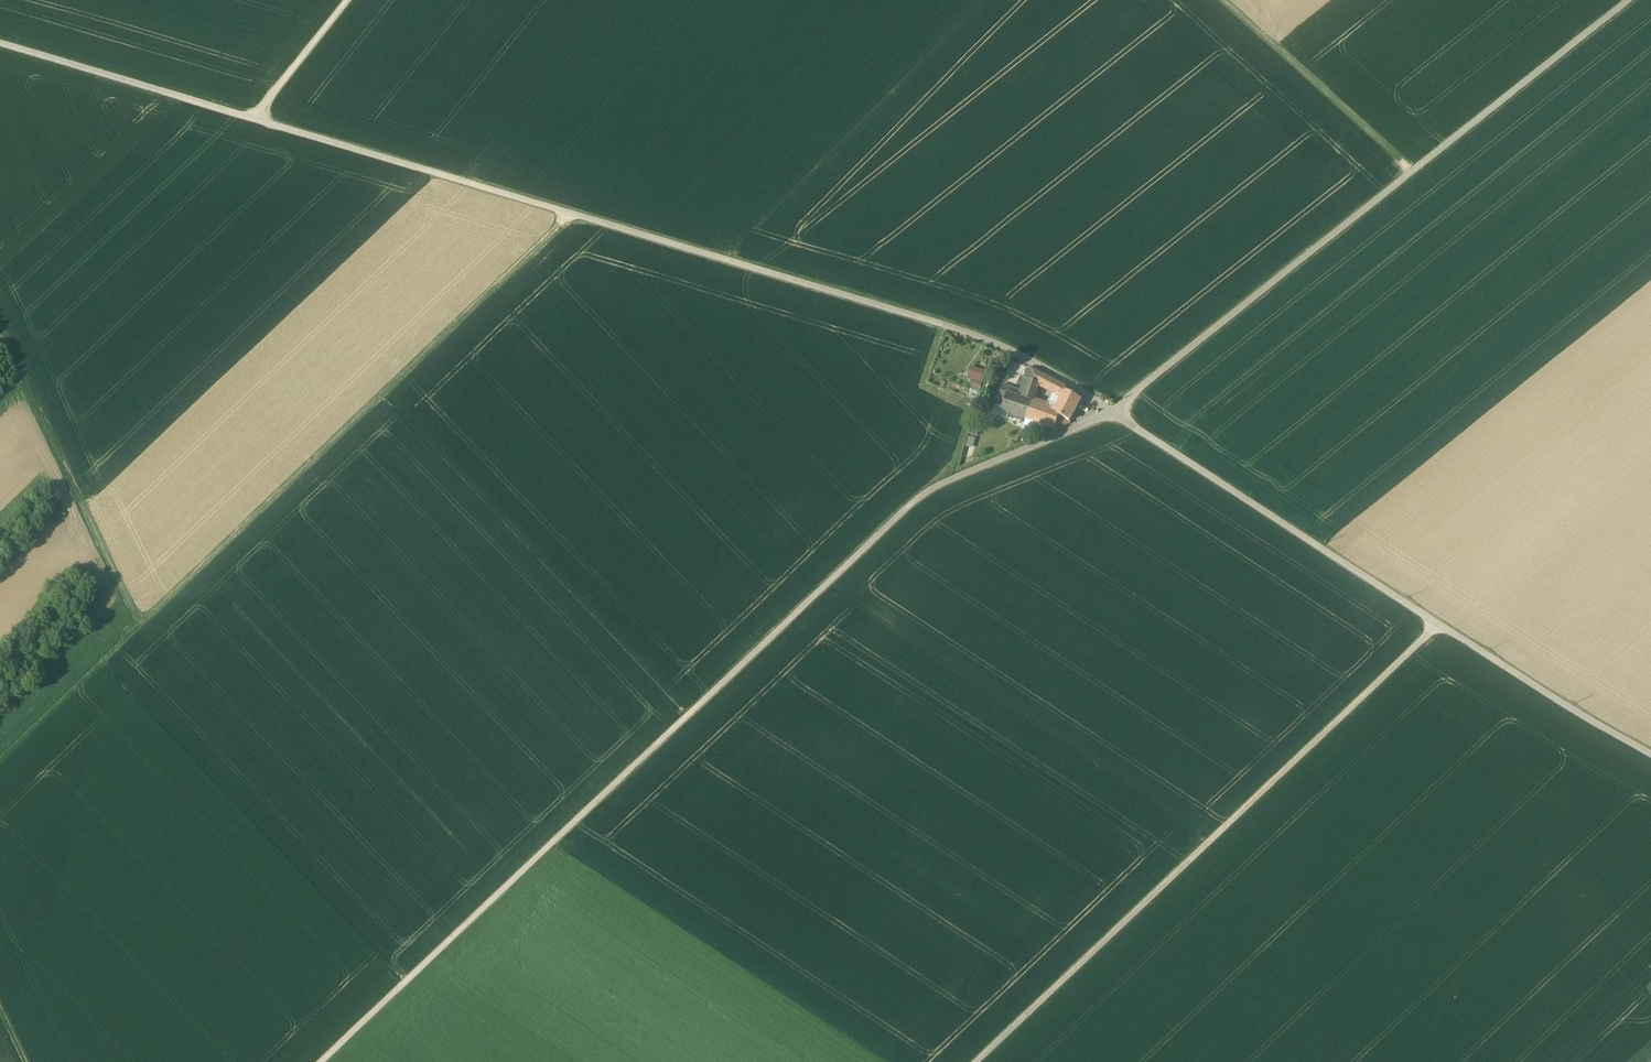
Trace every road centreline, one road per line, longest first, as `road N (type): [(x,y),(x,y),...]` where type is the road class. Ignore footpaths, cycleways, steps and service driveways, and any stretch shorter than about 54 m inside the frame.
road 1 (unclassified): [(0,48),(983,339),(1650,756)]
road 2 (track): [(323,1061),(926,493),(1111,412),(1628,0)]
road 3 (track): [(0,771),(575,224)]
road 4 (track): [(1438,624),(974,1061)]
road 5 (track): [(1216,0),(1411,172)]
road 6 (track): [(265,128),(362,0)]

